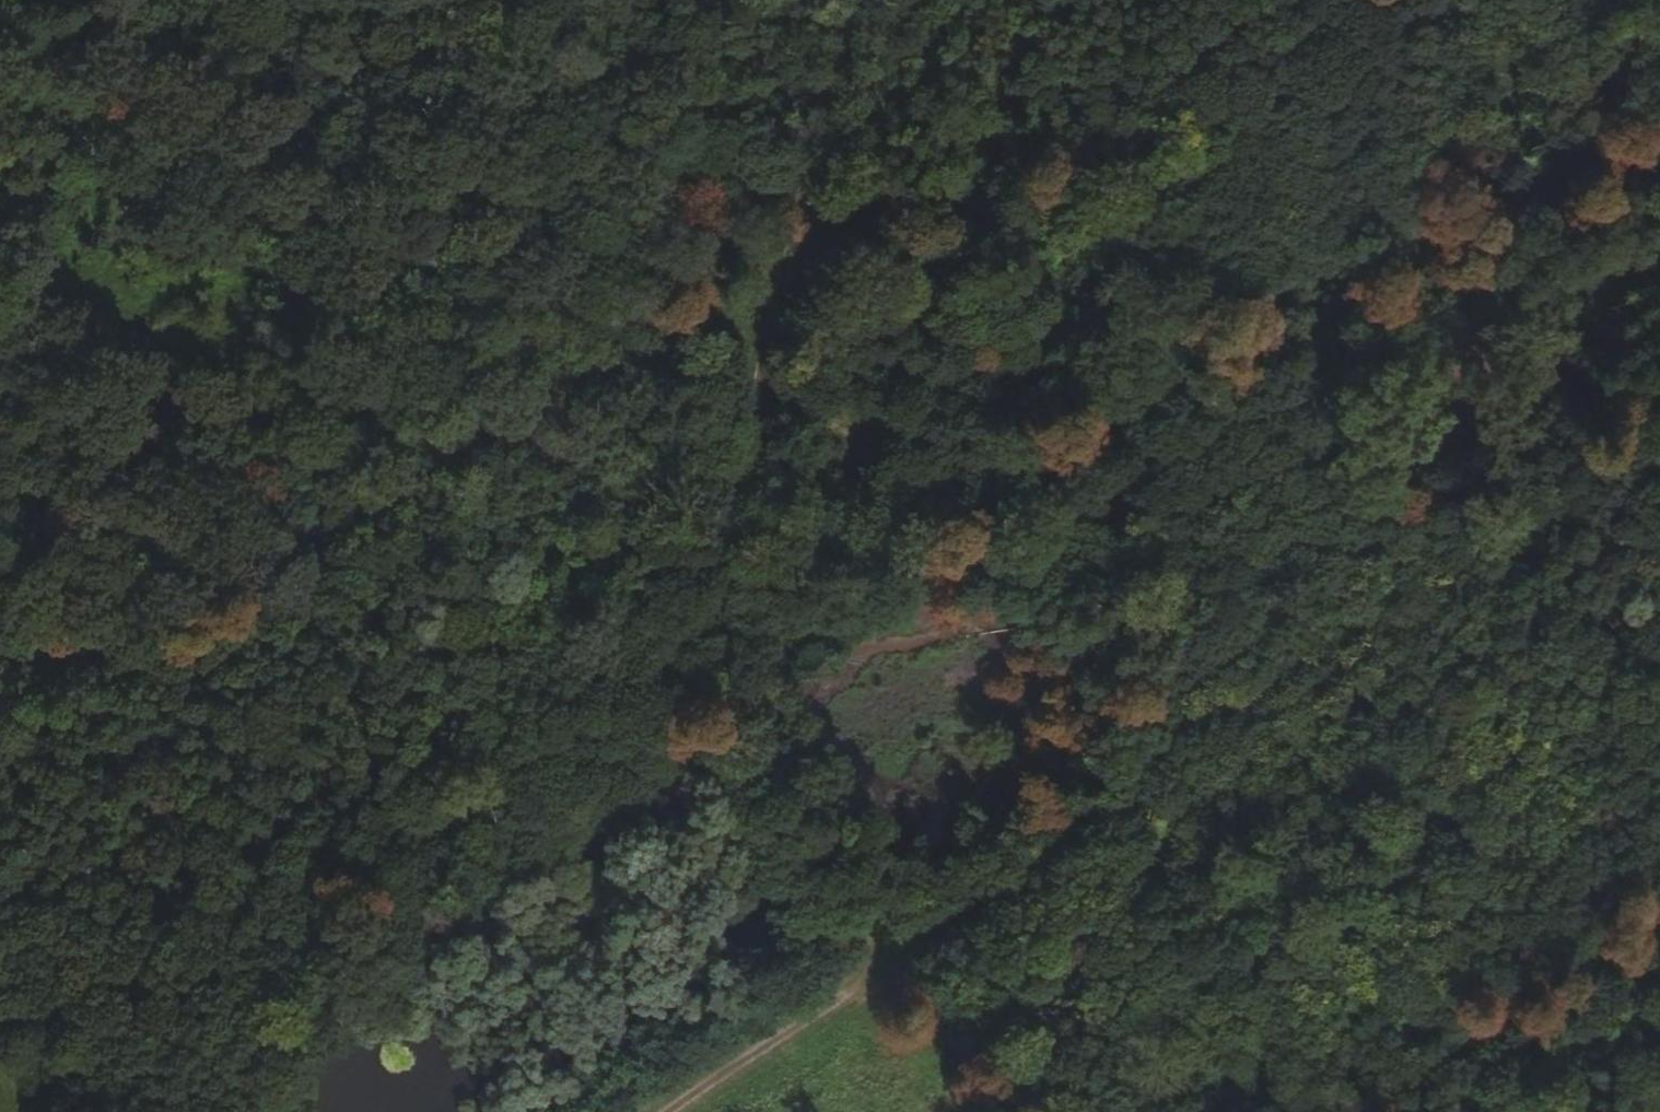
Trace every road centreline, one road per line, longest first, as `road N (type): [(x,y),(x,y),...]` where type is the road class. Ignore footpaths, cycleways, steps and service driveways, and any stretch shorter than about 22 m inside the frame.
road 1 (track): [(848,0),(745,425),(715,600),(742,715),(825,870),(890,977),(1009,1111)]
road 2 (track): [(890,977),(828,999),(667,1111)]

